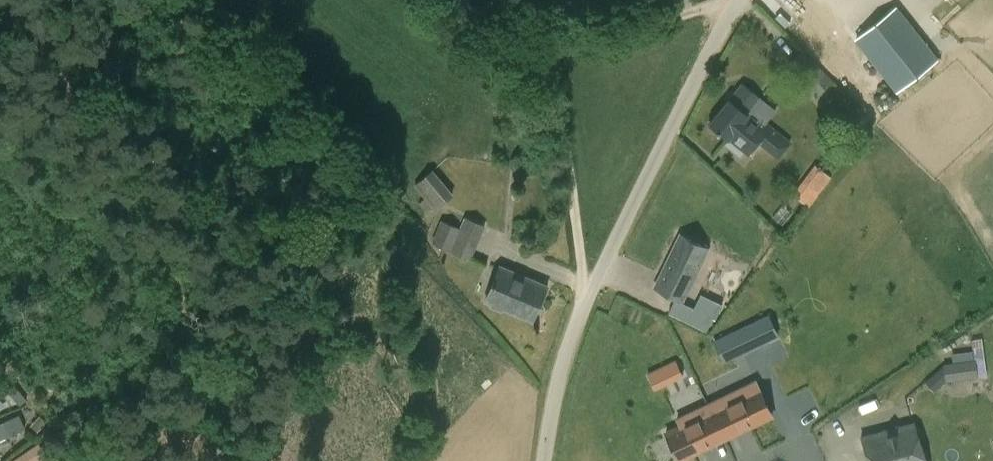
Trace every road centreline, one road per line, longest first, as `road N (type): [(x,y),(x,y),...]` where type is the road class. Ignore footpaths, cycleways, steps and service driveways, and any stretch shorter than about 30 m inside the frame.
road 1 (unclassified): [(739,0),(587,300),(562,363),(545,460)]
road 2 (track): [(587,300),(557,120),(524,45)]
road 3 (track): [(730,0),(597,39),(524,45)]

